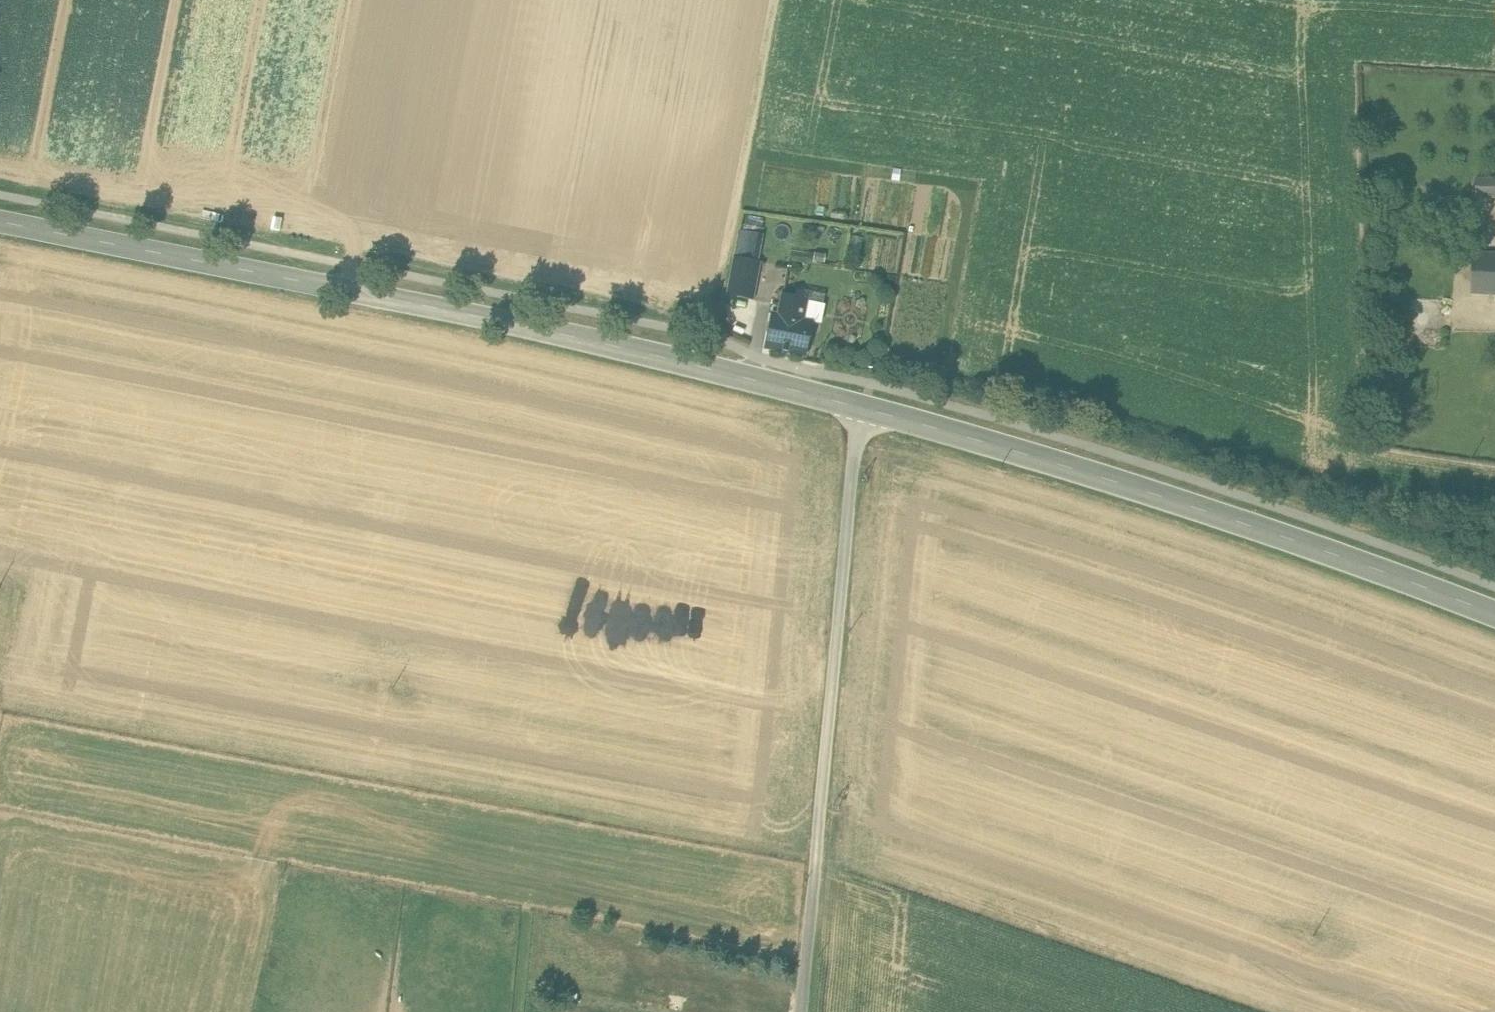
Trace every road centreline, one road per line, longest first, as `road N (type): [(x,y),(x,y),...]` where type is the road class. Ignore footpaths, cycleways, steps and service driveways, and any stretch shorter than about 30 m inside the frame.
road 1 (tertiary): [(0,218),(650,350),(861,405)]
road 2 (tertiary): [(861,405),(1161,491),(1494,611)]
road 3 (unclassified): [(802,1011),(861,405)]

